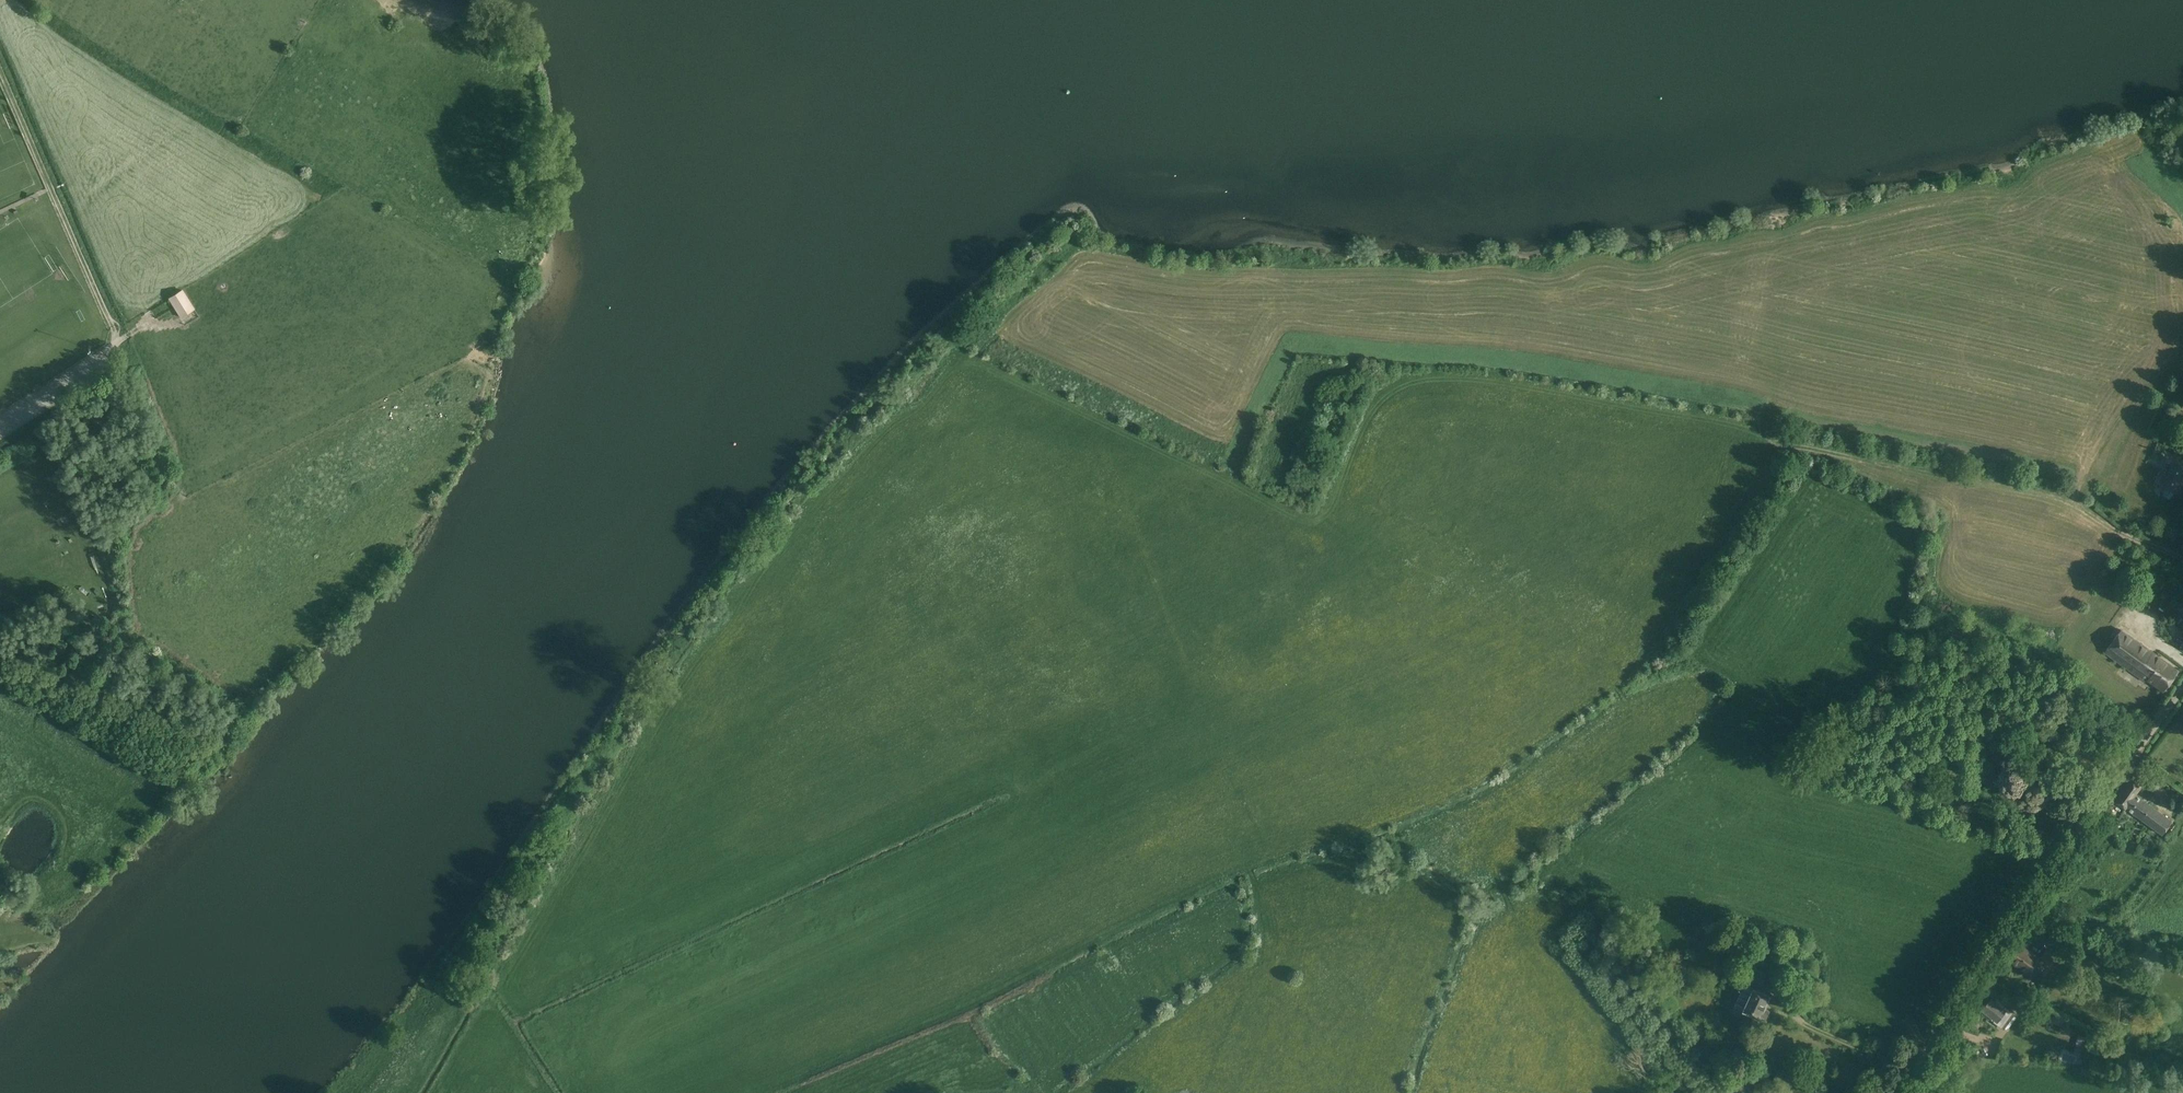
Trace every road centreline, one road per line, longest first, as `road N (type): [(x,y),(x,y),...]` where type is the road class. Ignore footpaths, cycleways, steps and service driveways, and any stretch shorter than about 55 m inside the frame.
road 1 (unclassified): [(1910,1092),(1957,996),(2182,687)]
road 2 (track): [(2182,561),(2032,487),(1750,439)]
road 3 (track): [(115,345),(0,70)]
road 4 (unclassified): [(0,418),(115,345)]

